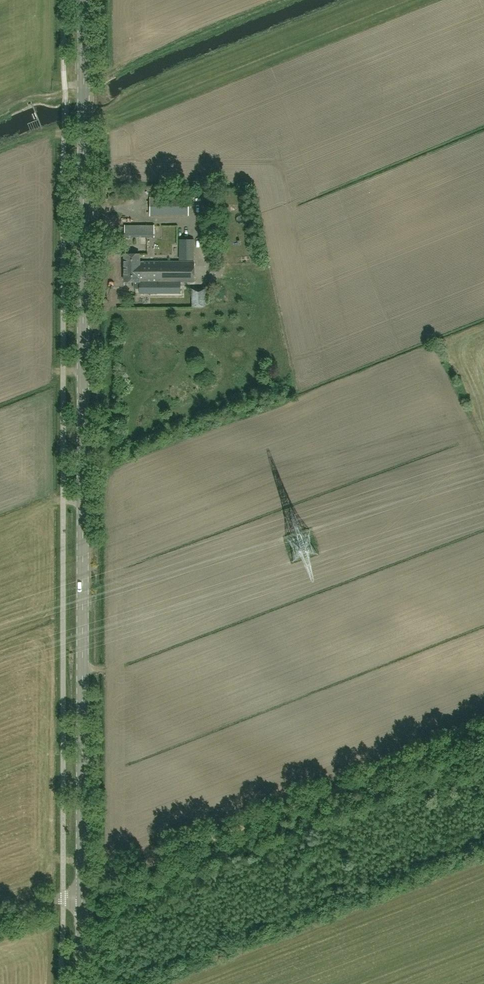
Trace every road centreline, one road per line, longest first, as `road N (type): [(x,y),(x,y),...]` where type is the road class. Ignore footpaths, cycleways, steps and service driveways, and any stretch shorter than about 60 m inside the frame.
road 1 (secondary): [(83,894),(84,0)]
road 2 (track): [(83,894),(483,737)]

